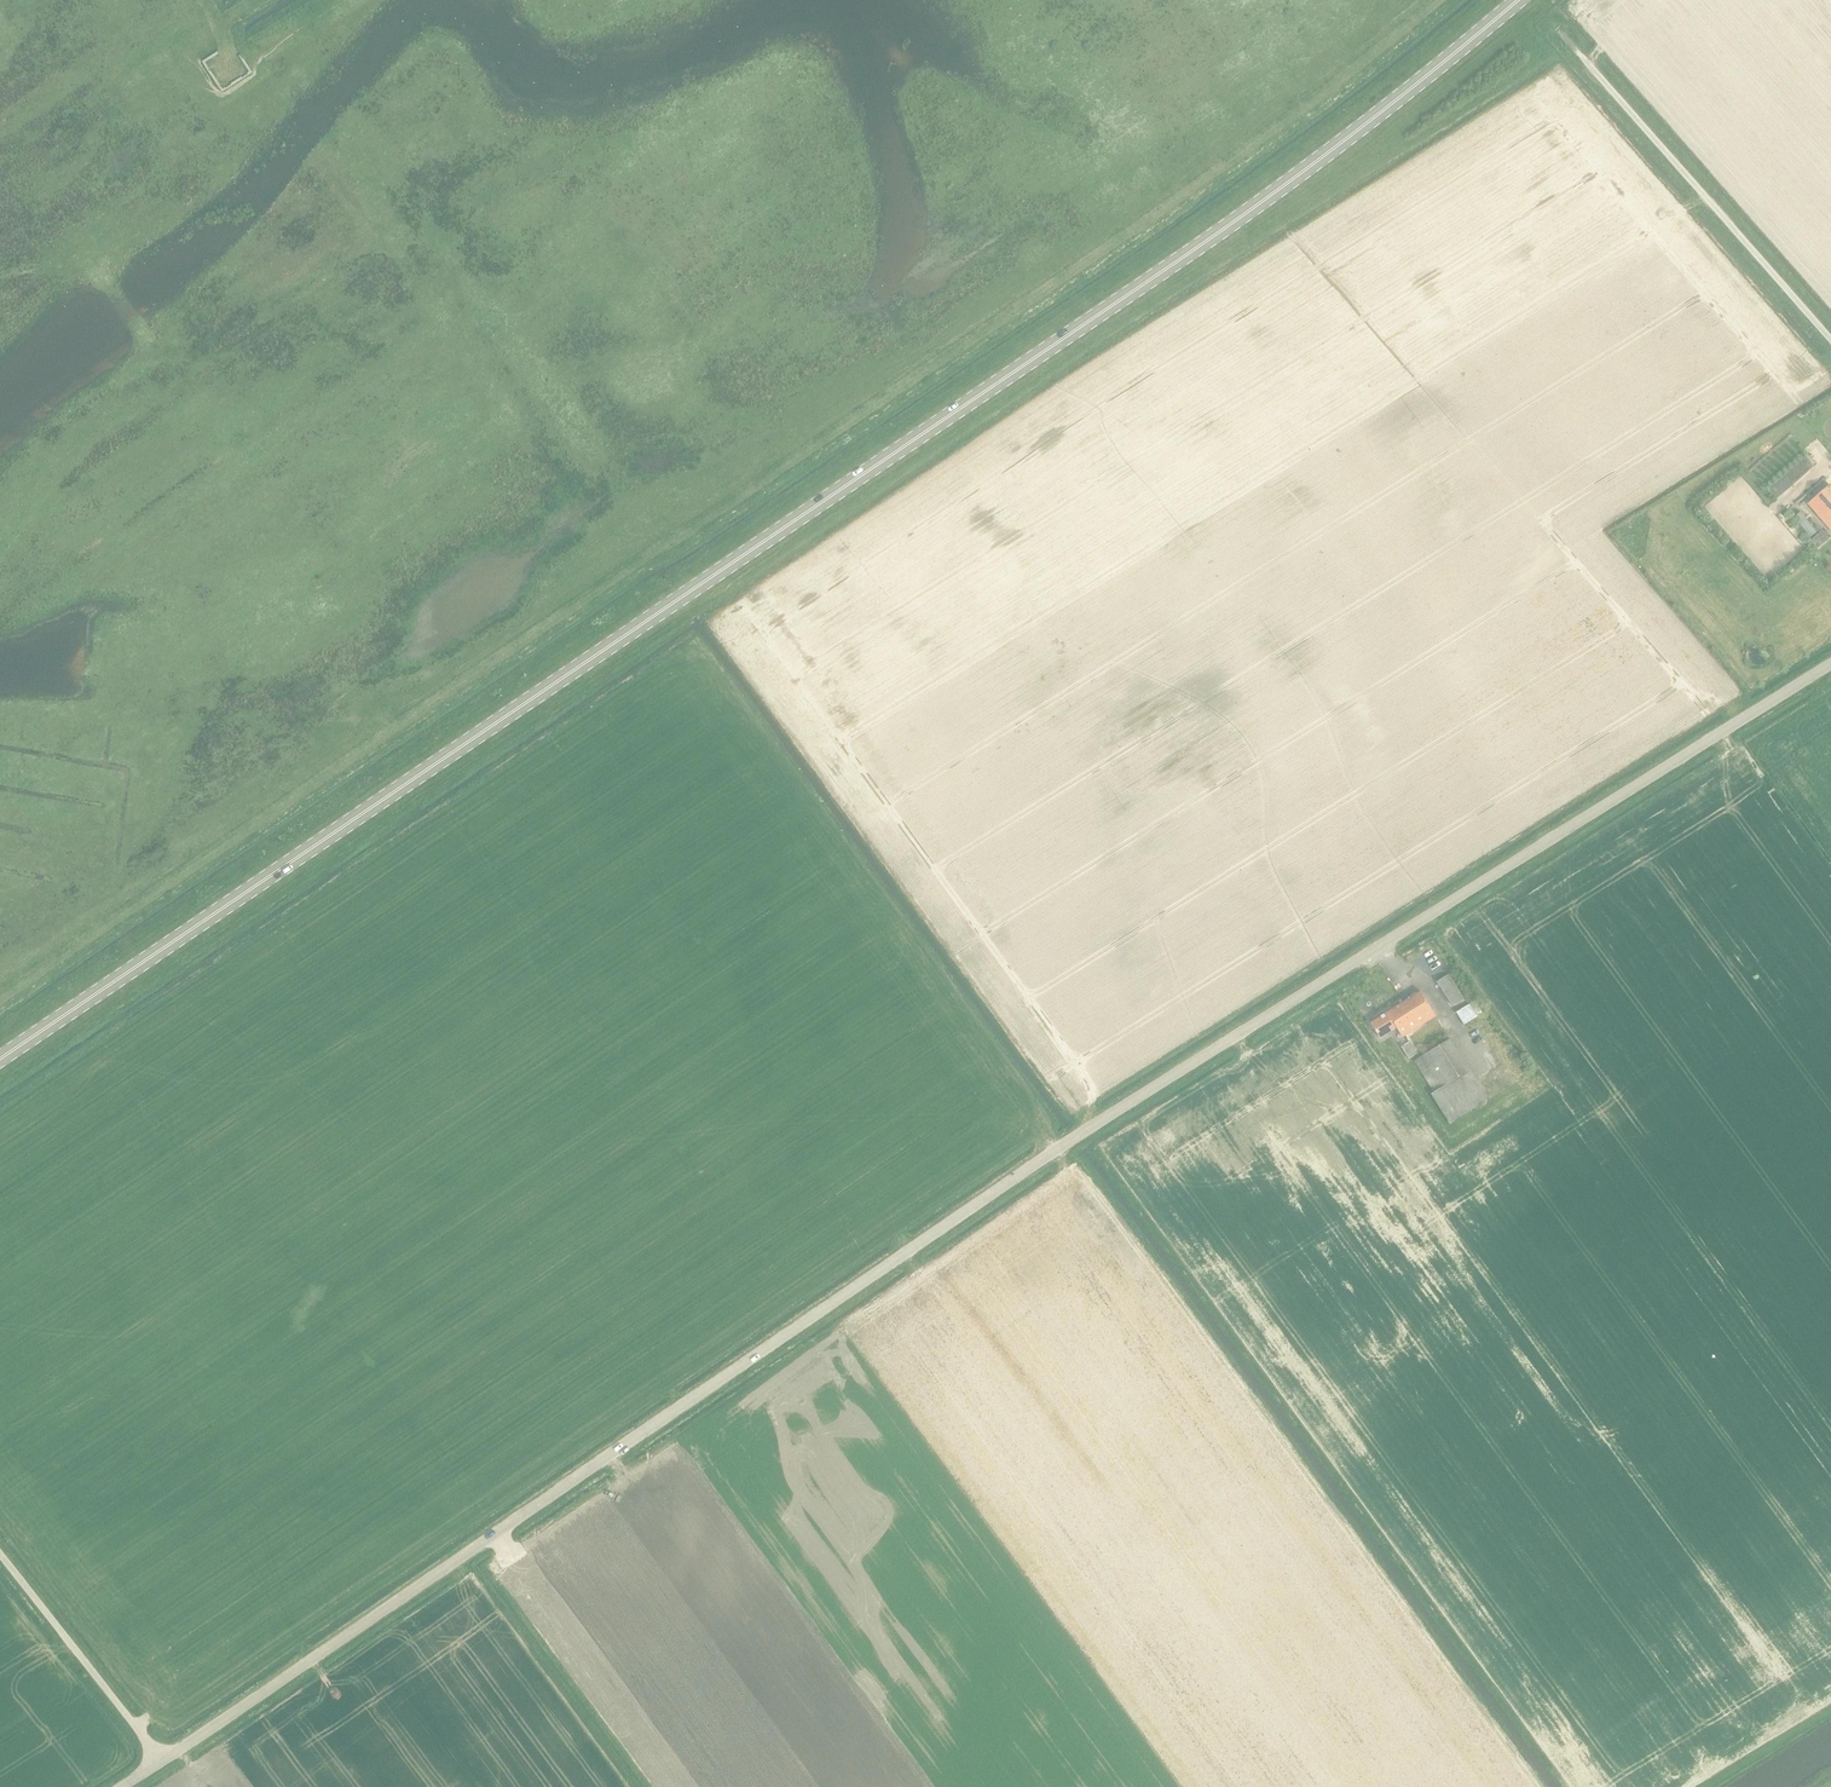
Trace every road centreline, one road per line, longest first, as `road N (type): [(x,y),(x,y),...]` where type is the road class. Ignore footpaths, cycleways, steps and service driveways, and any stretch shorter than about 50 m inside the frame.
road 1 (unclassified): [(163,1761),(1076,1137),(1830,664)]
road 2 (secondary): [(0,1057),(1277,187),(1517,0)]
road 3 (unclassified): [(1830,339),(1558,28)]
road 4 (unclassified): [(163,1761),(0,1554)]

